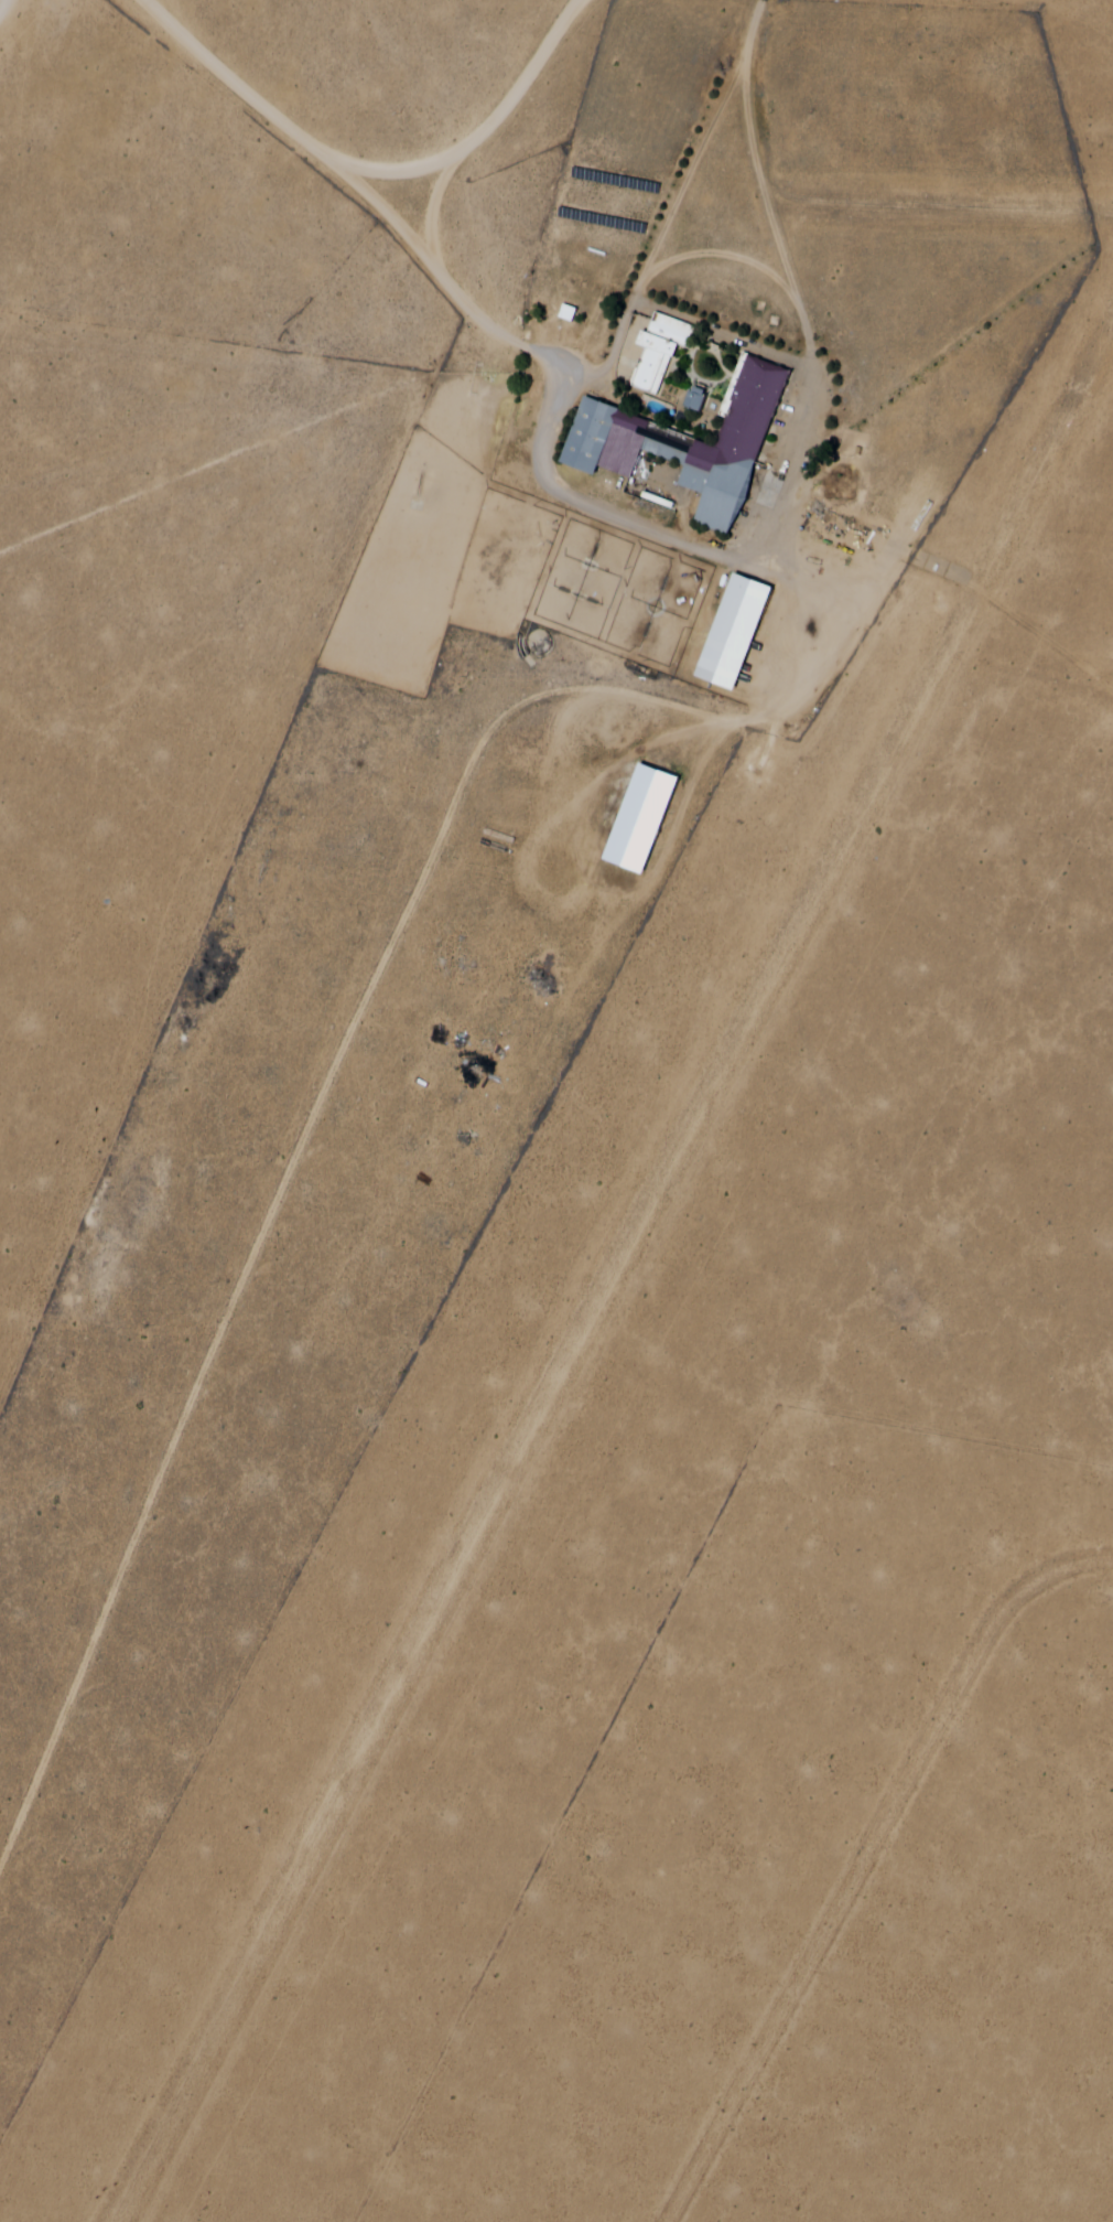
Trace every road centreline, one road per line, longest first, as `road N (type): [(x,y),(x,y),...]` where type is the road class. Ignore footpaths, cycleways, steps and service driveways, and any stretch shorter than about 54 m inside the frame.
road 1 (residential): [(495,736),(0,1875)]
road 2 (track): [(1112,1563),(1090,1561),(1016,1611),(972,1675),(672,2221)]
road 3 (residential): [(600,0),(497,137),(462,160),(411,174),(361,169),(317,150),(139,0)]
road 4 (residential): [(785,196),(757,144),(749,79),(766,0)]
road 5 (track): [(1112,687),(980,584)]
road 6 (track): [(796,290),(761,268),(723,259),(664,269),(651,281)]

